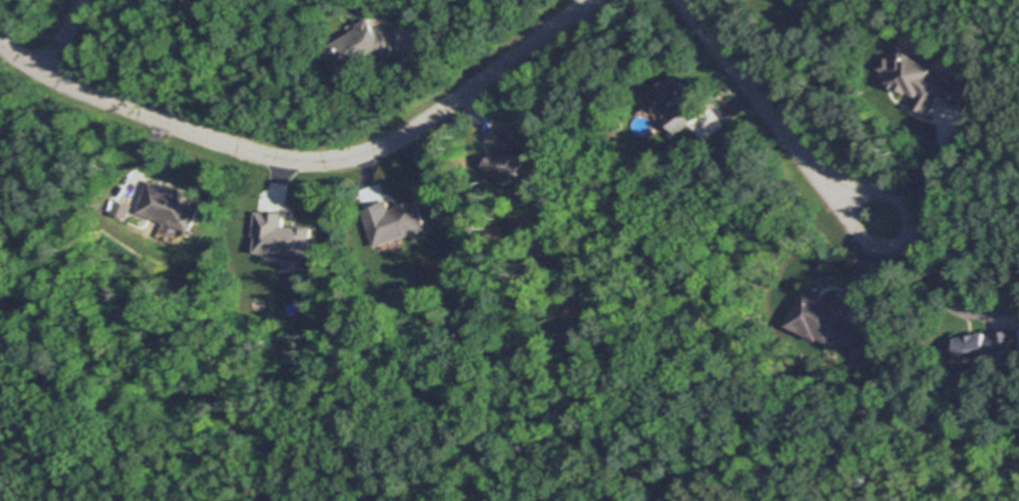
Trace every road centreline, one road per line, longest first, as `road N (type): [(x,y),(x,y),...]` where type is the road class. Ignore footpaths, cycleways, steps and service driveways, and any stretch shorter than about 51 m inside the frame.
road 1 (residential): [(591,0),(412,132),(347,158),(285,162),(88,96),(0,44)]
road 2 (residential): [(685,0),(796,153),(879,223)]

